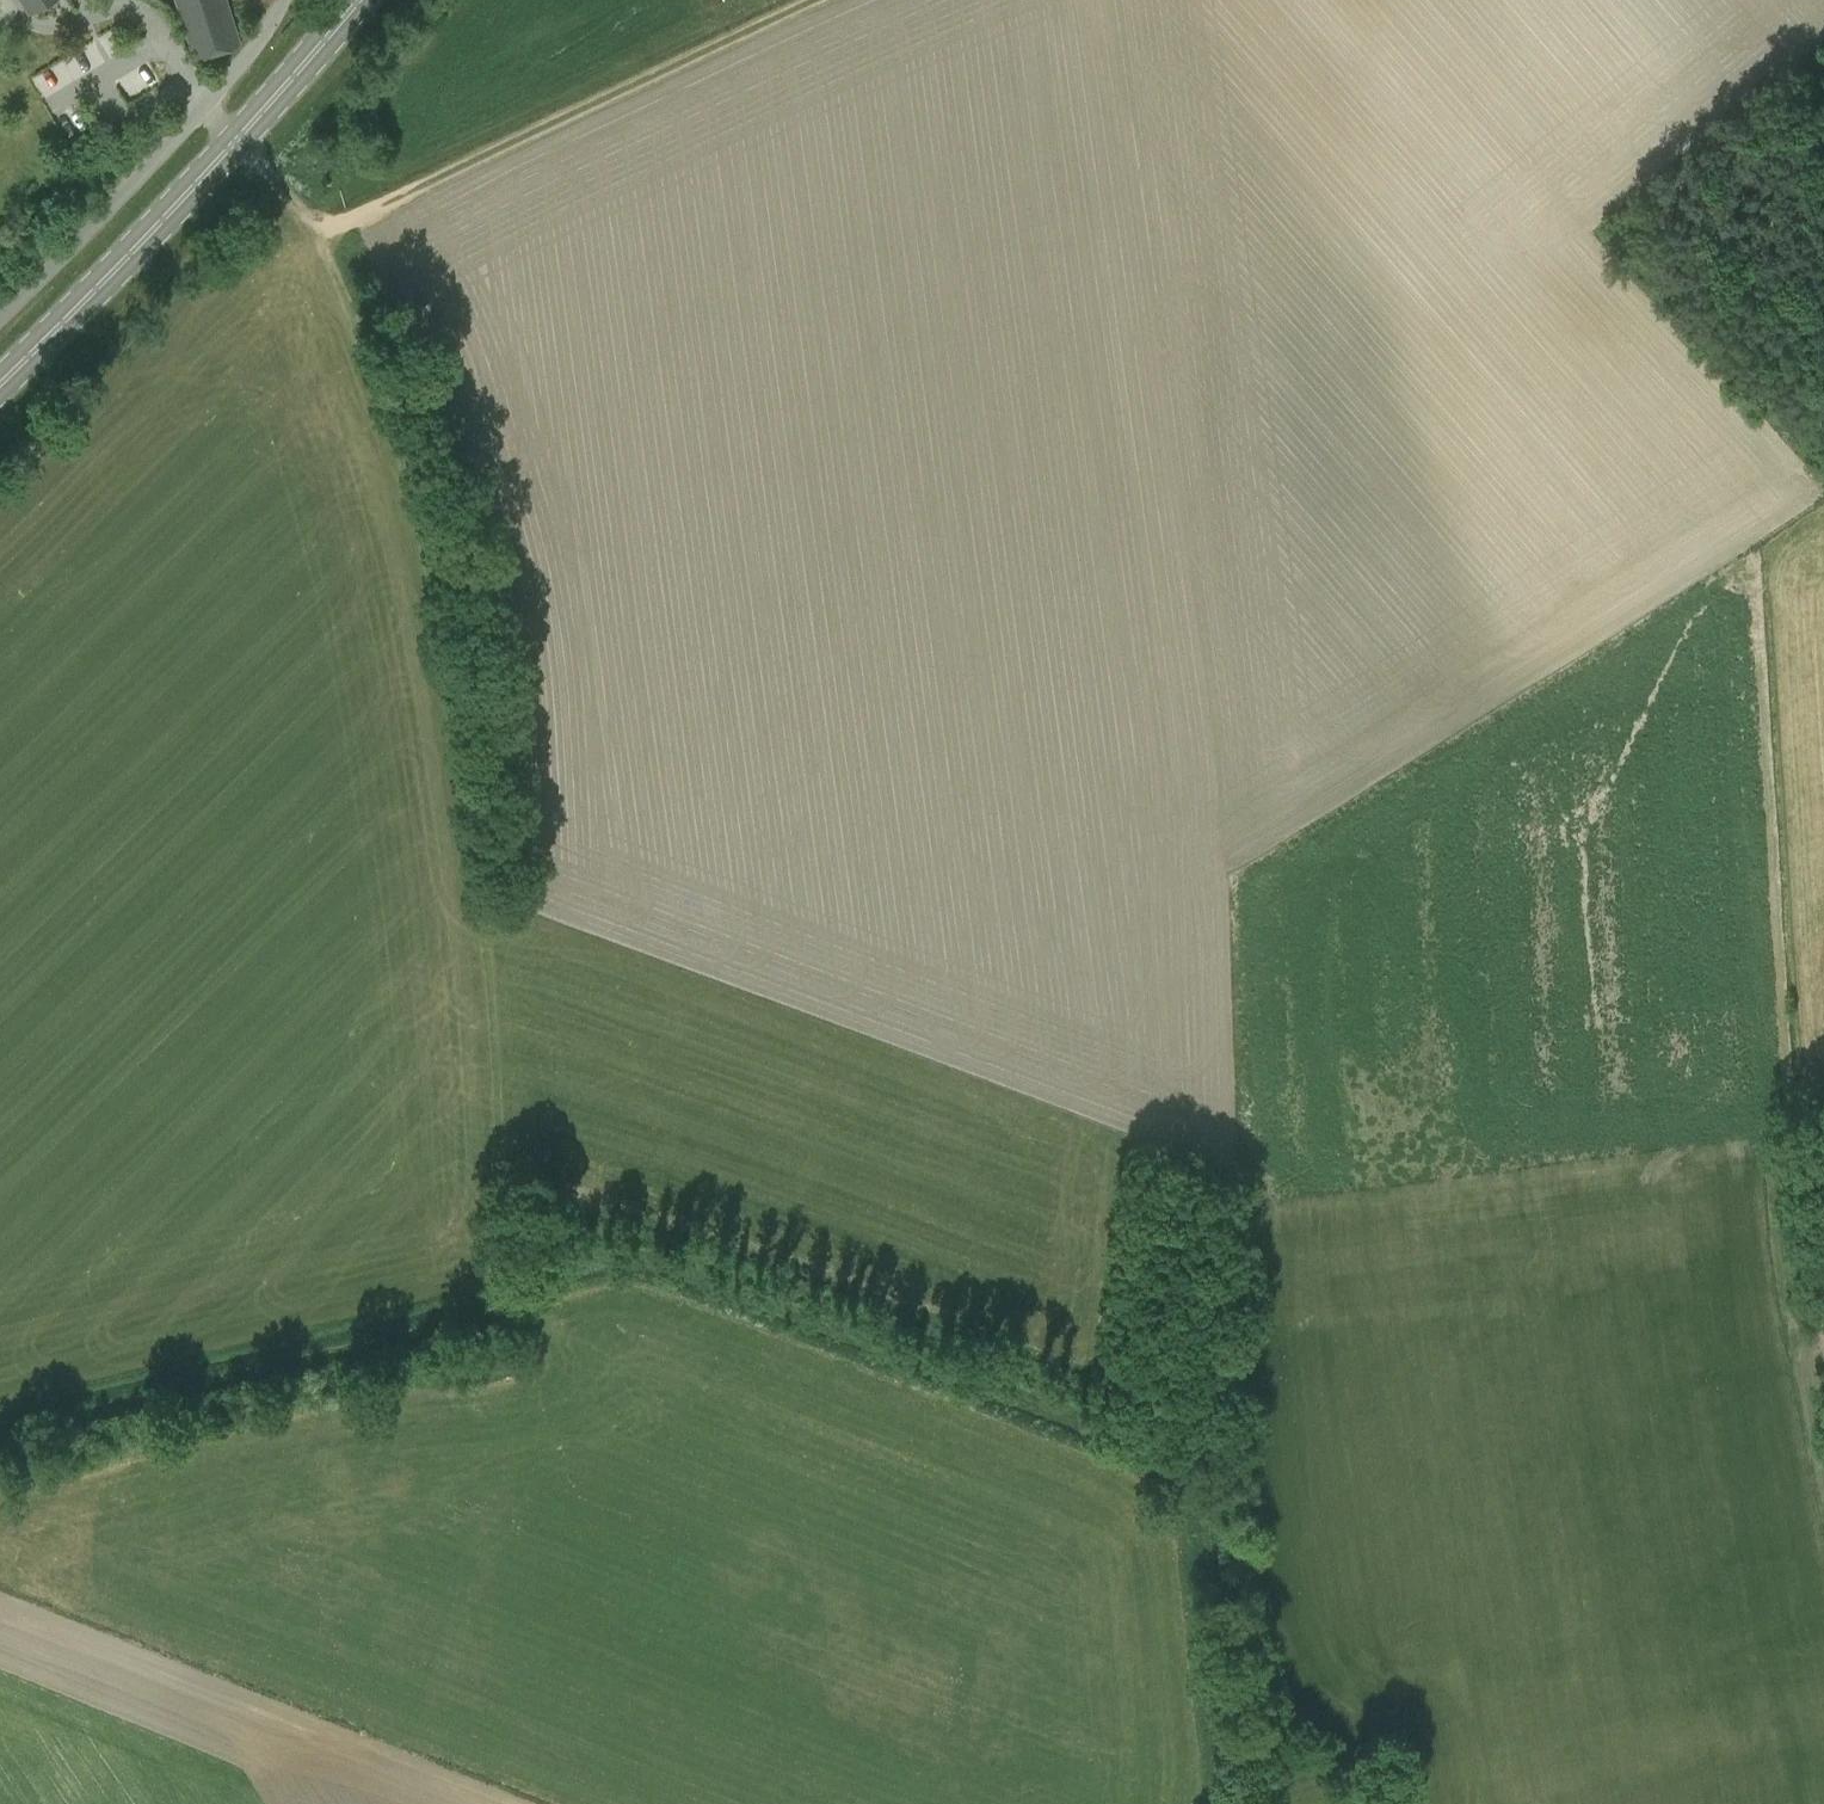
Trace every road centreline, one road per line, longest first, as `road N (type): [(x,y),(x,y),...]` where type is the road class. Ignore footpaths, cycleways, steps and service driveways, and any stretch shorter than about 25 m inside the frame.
road 1 (track): [(510,1260),(489,976),(458,727),(407,461),(364,333),(318,236)]
road 2 (track): [(318,236),(830,0)]
road 3 (primary): [(0,392),(239,143)]
road 4 (unclassified): [(0,310),(205,112)]
road 5 (primary): [(239,143),(365,0)]
road 6 (unclassified): [(205,112),(283,0)]
road 7 (track): [(318,236),(239,143)]

